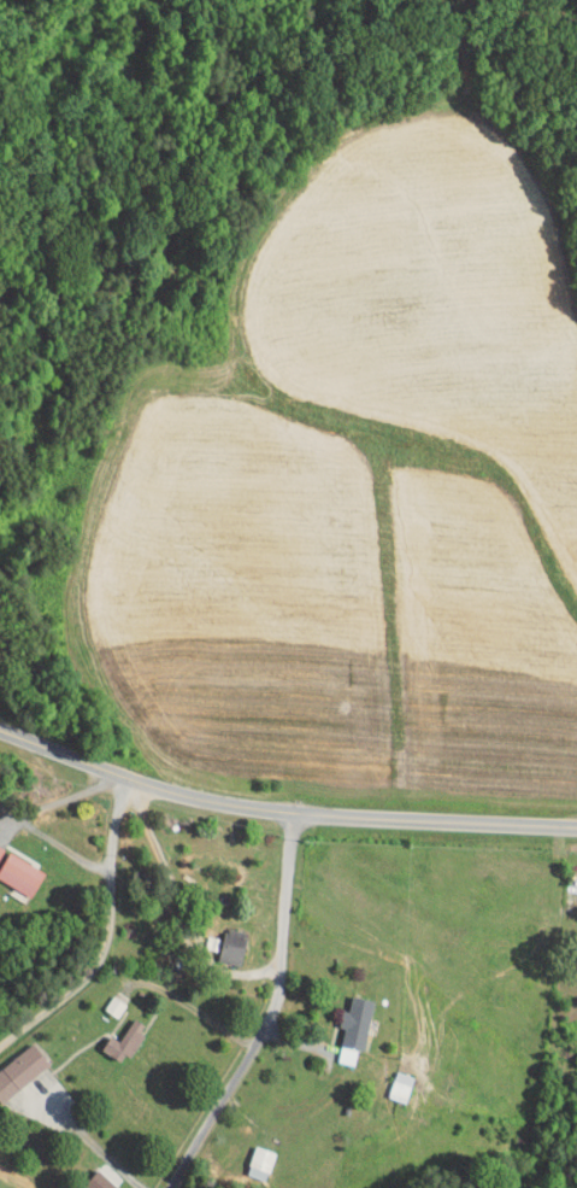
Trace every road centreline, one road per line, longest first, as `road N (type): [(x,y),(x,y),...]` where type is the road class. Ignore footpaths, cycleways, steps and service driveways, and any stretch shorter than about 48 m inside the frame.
road 1 (residential): [(576,826),(219,802),(0,730)]
road 2 (residential): [(294,812),(276,1000),(167,1187)]
road 3 (residential): [(128,778),(118,798),(98,968),(0,1057)]

